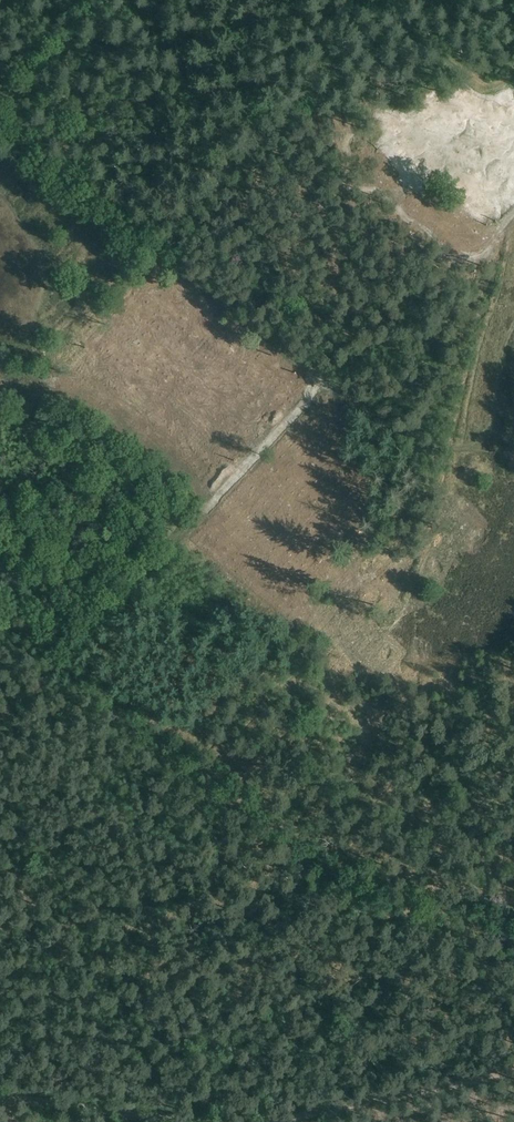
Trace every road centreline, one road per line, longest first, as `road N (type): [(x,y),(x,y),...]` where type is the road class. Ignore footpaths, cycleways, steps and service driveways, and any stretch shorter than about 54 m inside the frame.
road 1 (track): [(254,1121),(513,1071)]
road 2 (track): [(0,1094),(217,1121)]

